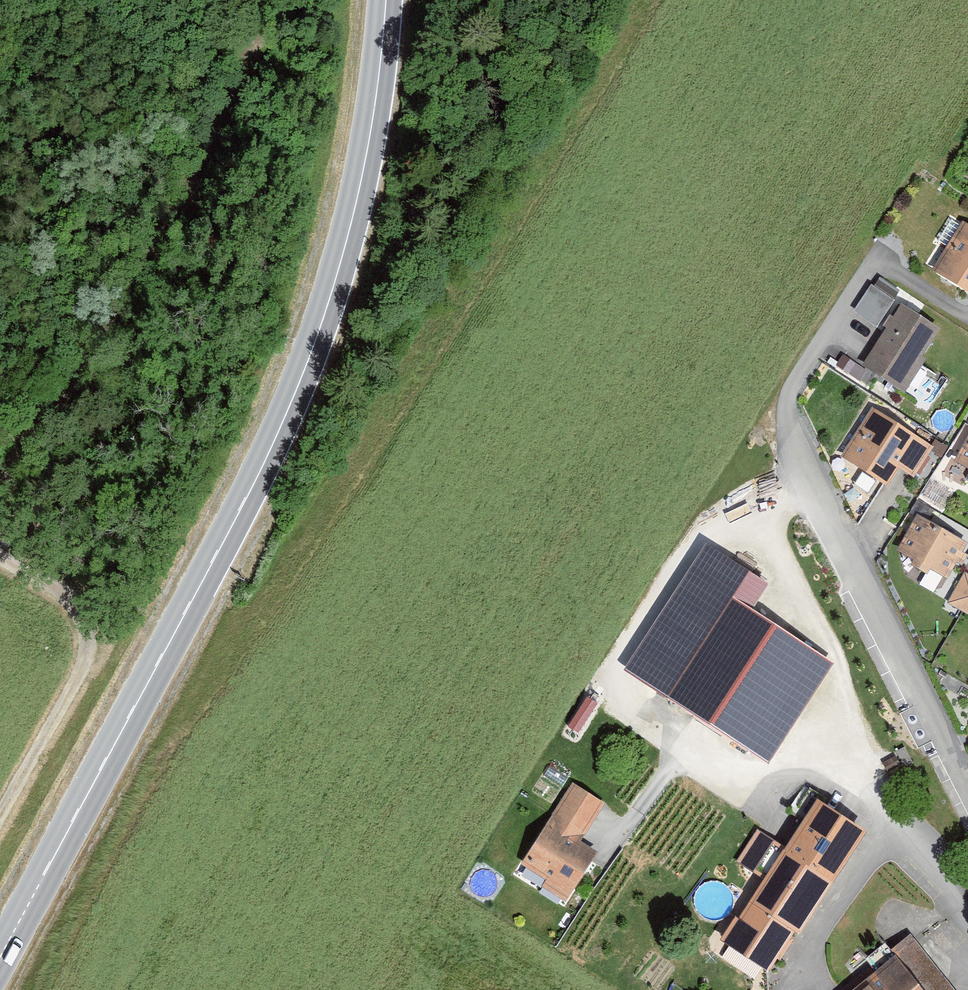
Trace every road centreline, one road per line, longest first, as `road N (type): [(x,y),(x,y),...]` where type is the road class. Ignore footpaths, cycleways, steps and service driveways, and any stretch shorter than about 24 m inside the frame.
road 1 (secondary): [(0,957),(297,388),(355,209),(386,0)]
road 2 (residential): [(967,785),(787,408),(796,378),(873,265),(967,318)]
road 3 (track): [(0,512),(224,145),(278,0)]
road 4 (track): [(0,815),(88,650),(71,600),(0,553)]
road 5 (residential): [(967,902),(918,844),(884,841),(780,989)]

